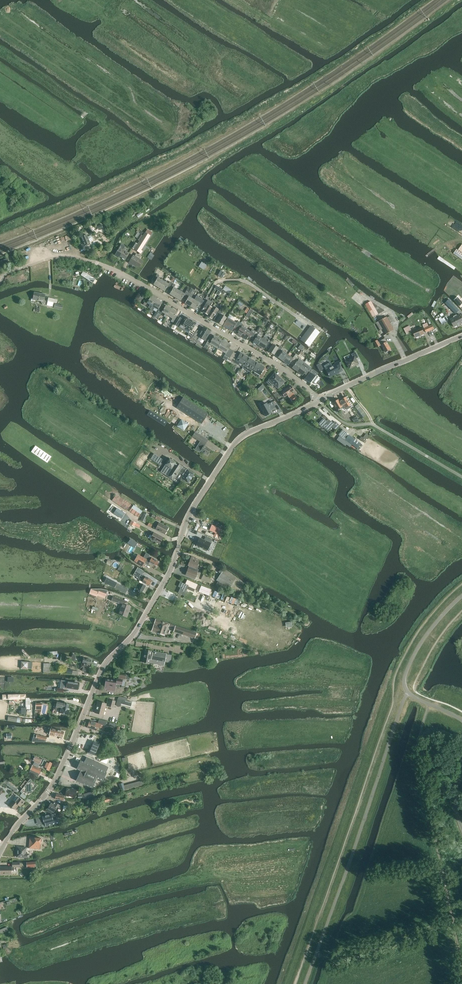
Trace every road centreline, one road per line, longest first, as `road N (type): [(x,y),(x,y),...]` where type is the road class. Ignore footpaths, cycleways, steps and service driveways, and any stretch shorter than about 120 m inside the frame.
road 1 (tertiary): [(0,853),(53,786),(104,668),(150,610),(191,515),(236,443),(318,401)]
road 2 (residential): [(318,401),(278,365),(102,265),(62,256),(5,274)]
road 3 (tertiary): [(318,401),(461,337)]

